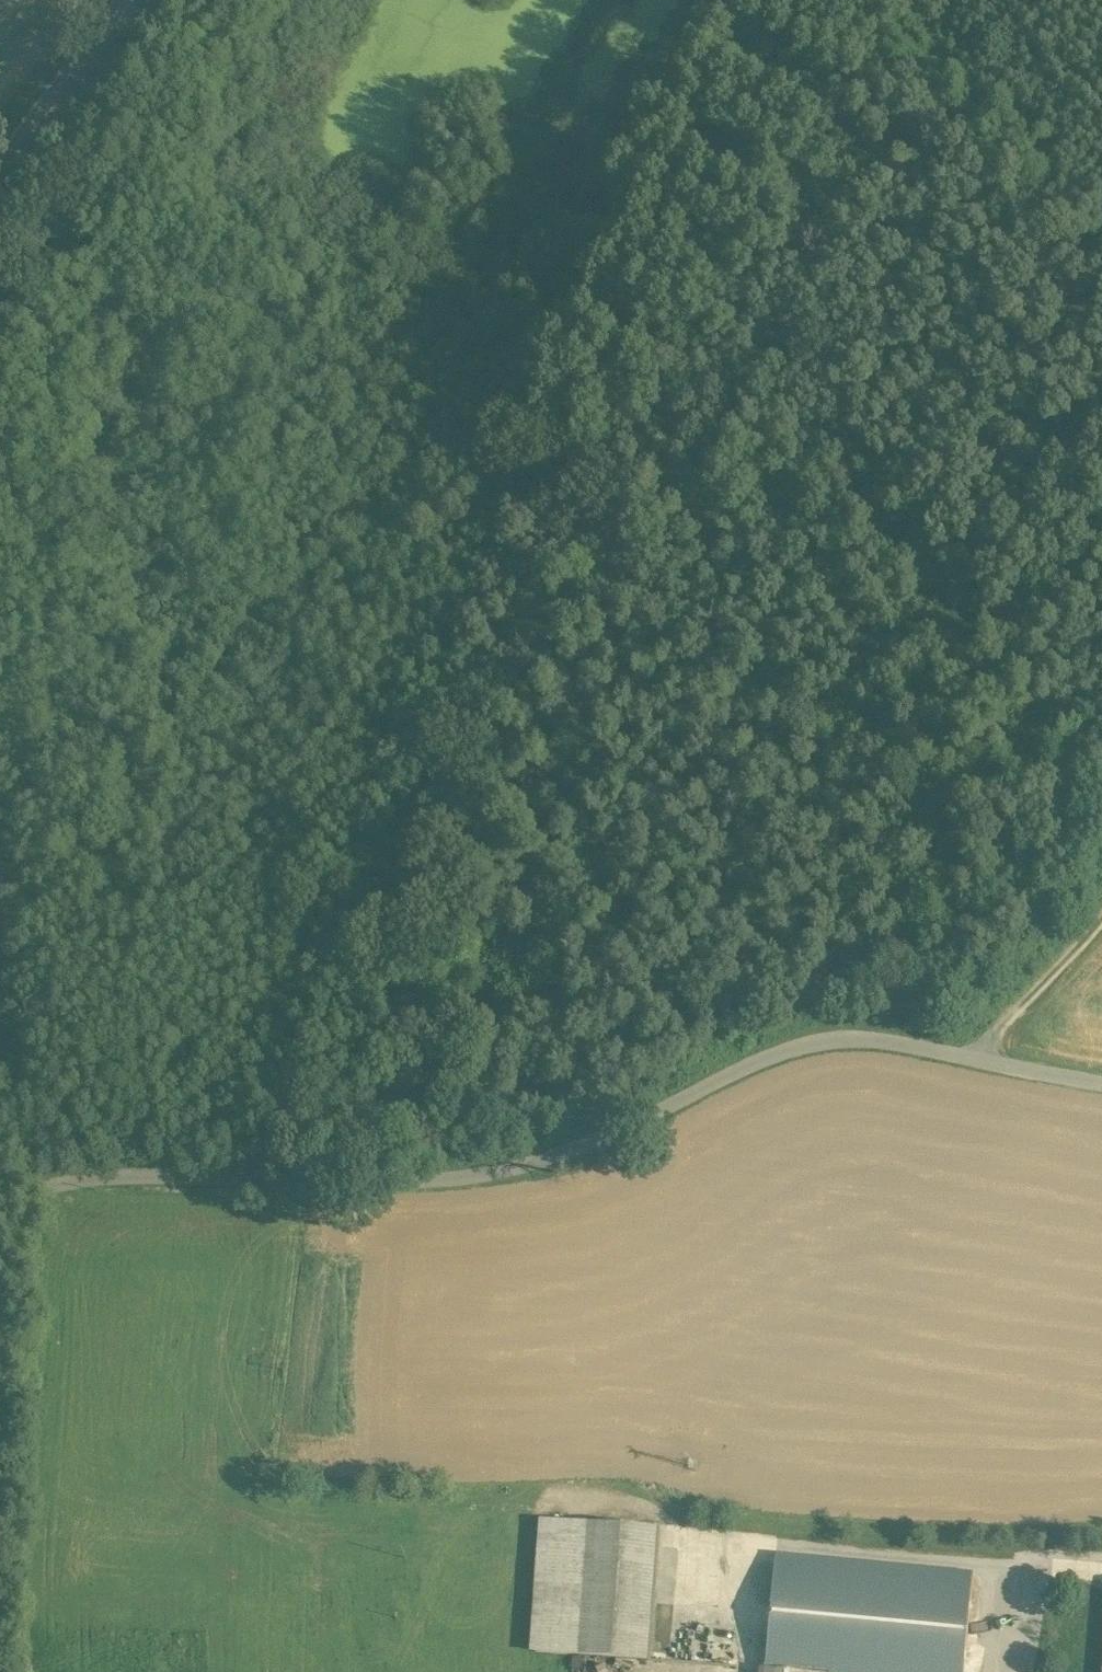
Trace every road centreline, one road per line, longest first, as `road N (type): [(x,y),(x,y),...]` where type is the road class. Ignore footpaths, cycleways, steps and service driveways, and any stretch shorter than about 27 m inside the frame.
road 1 (unclassified): [(0,1197),(92,1178),(467,1177),(578,1152),(761,1061),(844,1039),(1101,1082)]
road 2 (track): [(998,1671),(1002,1560),(773,1536),(751,1550),(744,1640)]
road 3 (secondary): [(133,0),(0,177)]

